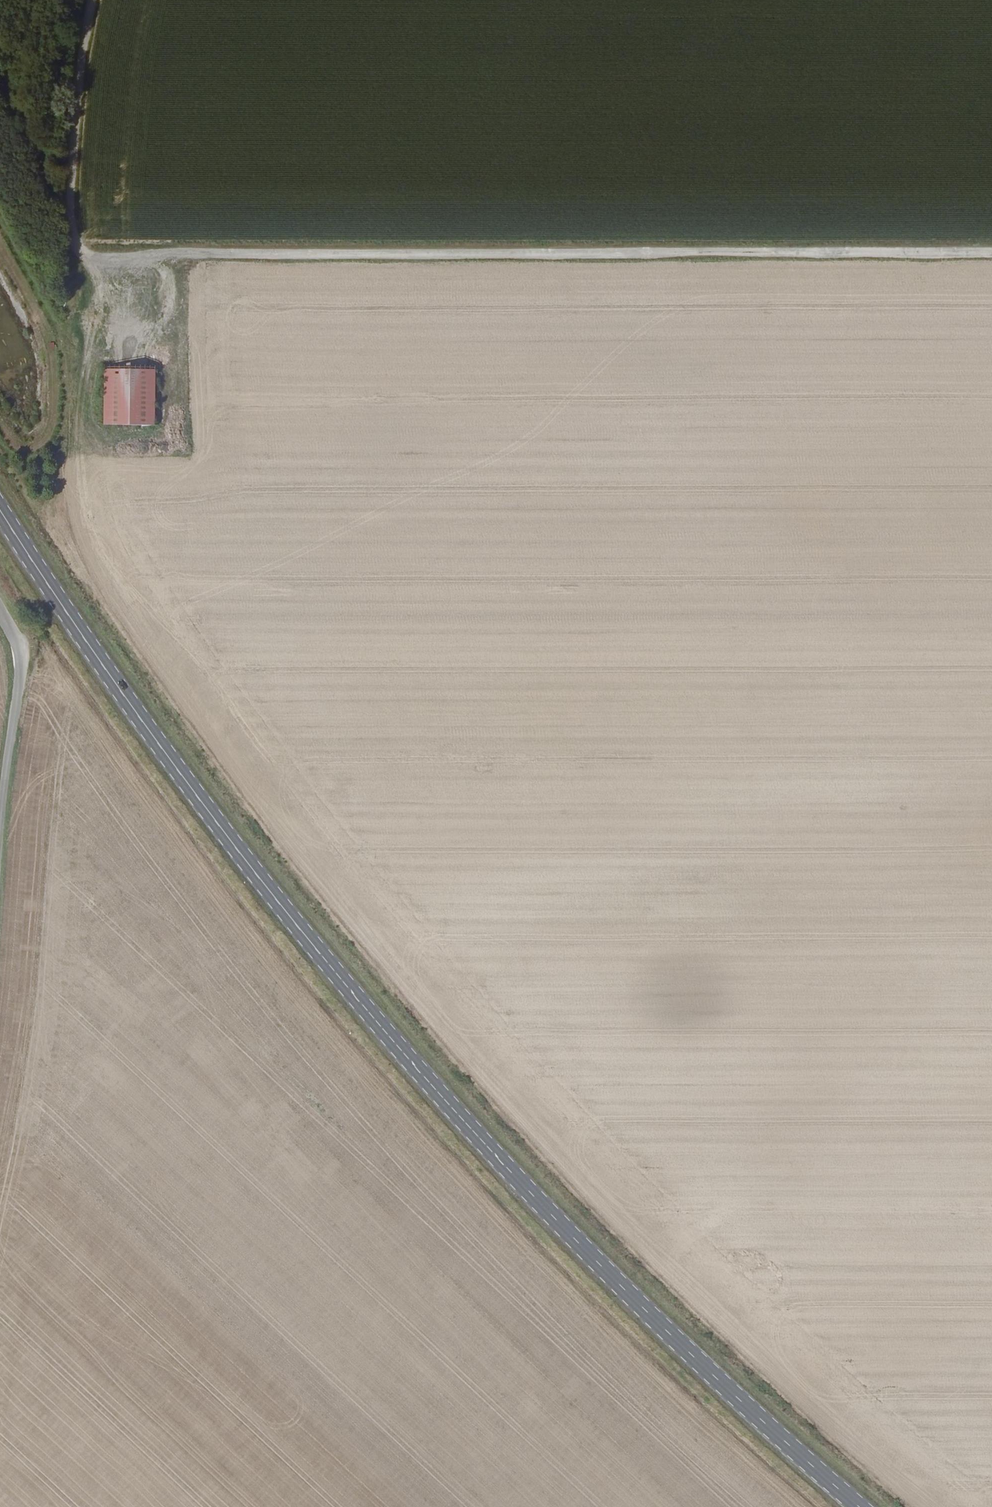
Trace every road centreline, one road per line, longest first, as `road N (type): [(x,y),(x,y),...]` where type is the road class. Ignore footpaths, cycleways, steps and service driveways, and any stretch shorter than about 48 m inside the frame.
road 1 (primary): [(858,1506),(581,1245),(427,1080),(228,837),(0,510)]
road 2 (track): [(991,254),(92,258),(75,252),(70,231),(78,80),(92,0)]
road 3 (unclassified): [(0,831),(20,668),(0,613)]

